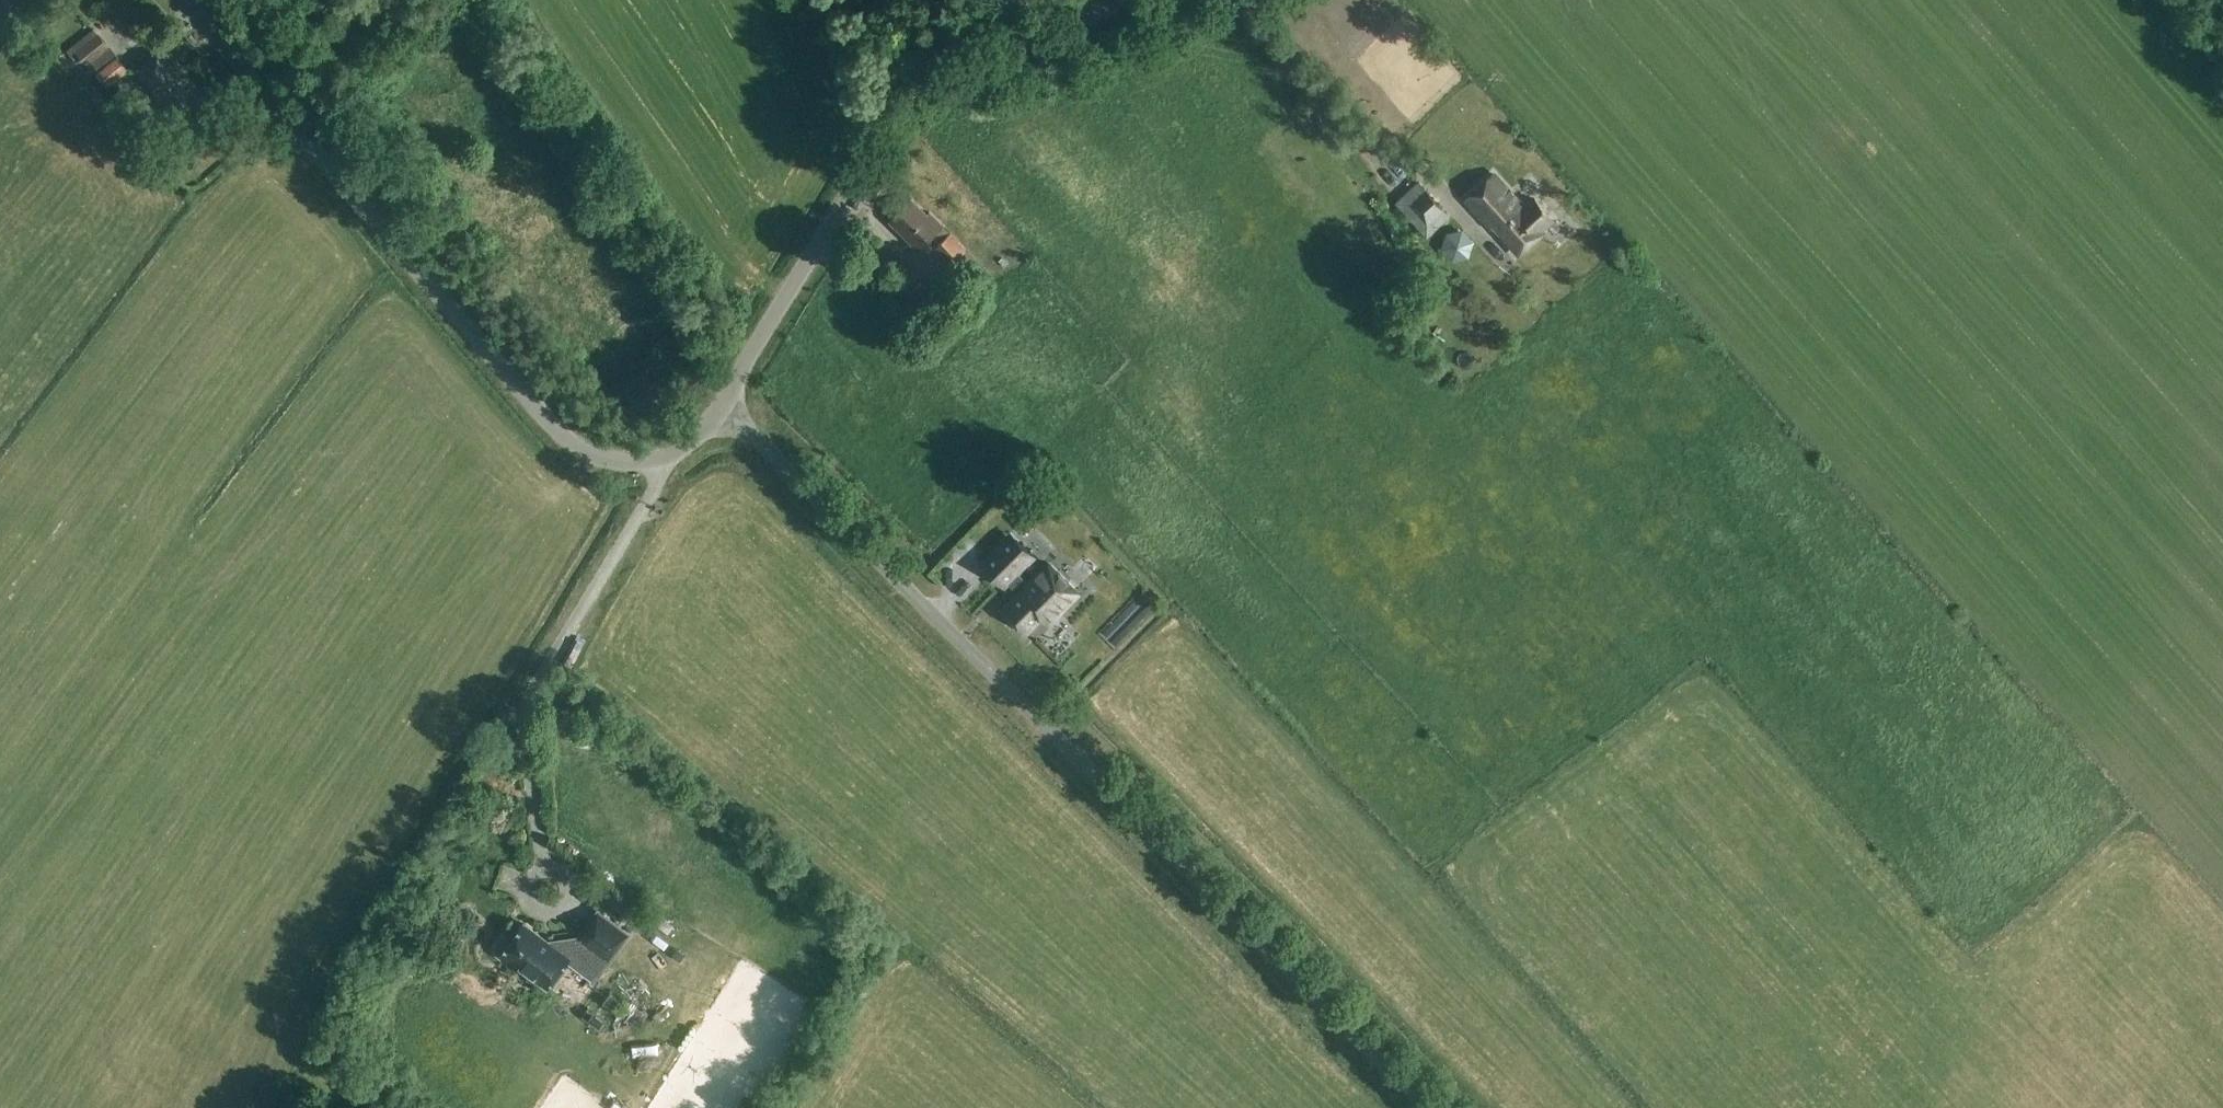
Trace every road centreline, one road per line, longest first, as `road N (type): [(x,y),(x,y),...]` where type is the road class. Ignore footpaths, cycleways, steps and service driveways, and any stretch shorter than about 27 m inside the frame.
road 1 (unclassified): [(723,402),(1428,1107)]
road 2 (unclassified): [(723,402),(696,437),(657,458),(613,460),(575,449),(183,0)]
road 3 (unclassified): [(723,402),(913,100),(959,64),(1127,0)]

